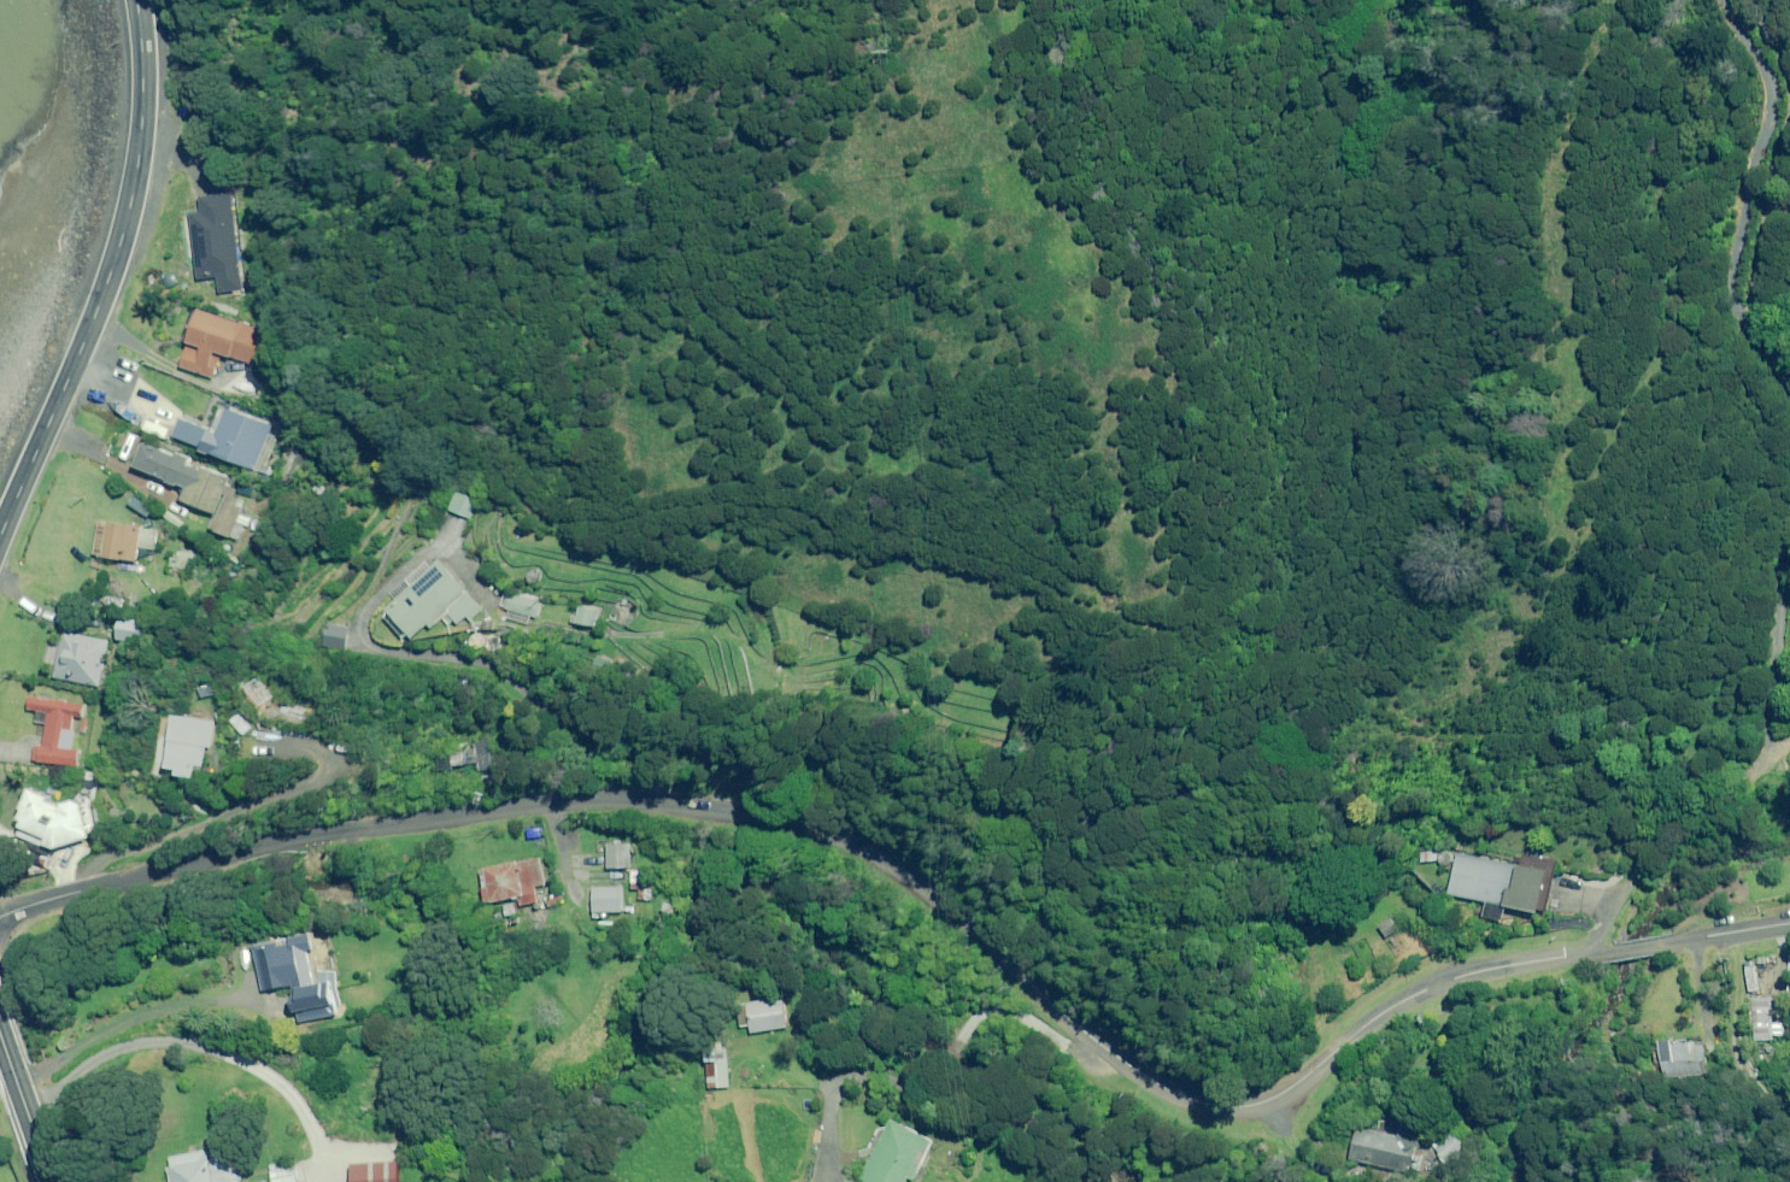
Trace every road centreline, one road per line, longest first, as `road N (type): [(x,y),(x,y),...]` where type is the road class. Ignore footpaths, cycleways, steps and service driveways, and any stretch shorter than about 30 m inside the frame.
road 1 (unclassified): [(1789,923),(1454,977),(1373,1020),(1289,1089),(1243,1107),(1192,1100),(1142,1074),(921,882),(826,829),(772,814),(564,801),(258,846),(0,918)]
road 2 (track): [(1027,590),(1198,620),(1253,547),(1332,346),(1417,400),(1375,730),(1503,729),(1601,699),(1772,750)]
road 3 (track): [(189,135),(301,257),(343,317),(343,396),(429,427),(533,530),(612,530),(740,511),(893,536),(1027,590)]
road 4 (track): [(1027,590),(1011,519),(991,488),(801,391),(692,260),(649,165),(703,48),(766,0)]
road 5 (primary): [(0,538),(88,339),(127,222),(142,135),(138,0)]
road 6 (track): [(1720,0),(1765,100),(1746,281),(1789,388)]
road 7 (track): [(1772,750),(1689,796),(1589,953)]
road 8 (track): [(1789,524),(1770,604),(1772,750)]
road 9 (primary): [(54,1181),(0,1028)]

